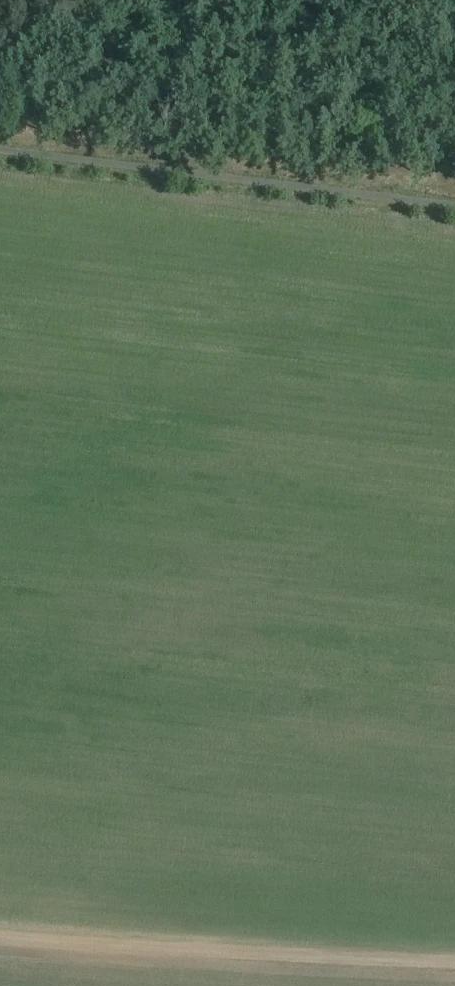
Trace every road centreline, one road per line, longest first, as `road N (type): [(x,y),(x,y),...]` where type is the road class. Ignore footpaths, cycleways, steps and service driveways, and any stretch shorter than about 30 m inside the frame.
road 1 (track): [(454,968),(0,937)]

